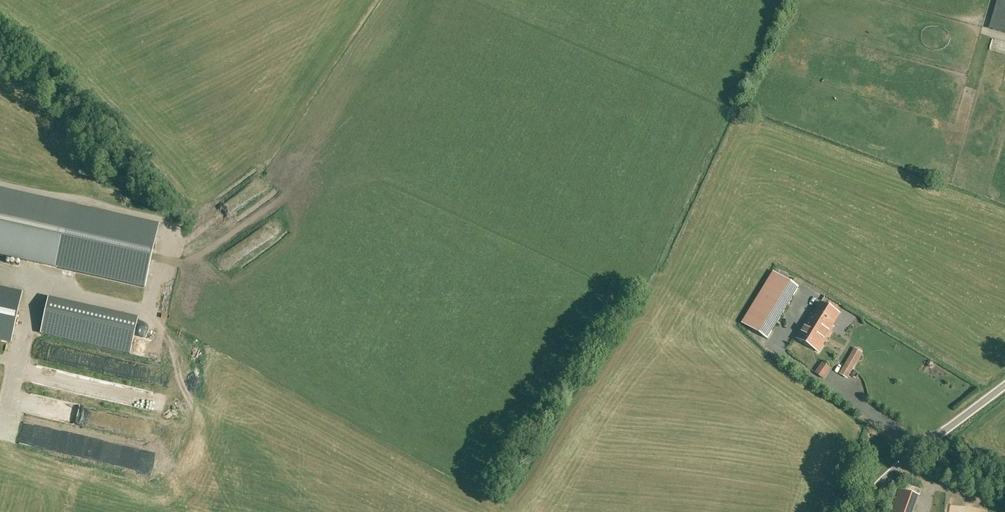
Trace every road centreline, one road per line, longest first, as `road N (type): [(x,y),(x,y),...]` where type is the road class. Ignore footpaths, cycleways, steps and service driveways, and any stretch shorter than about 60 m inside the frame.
road 1 (unclassified): [(860,511),(896,470),(1004,387)]

